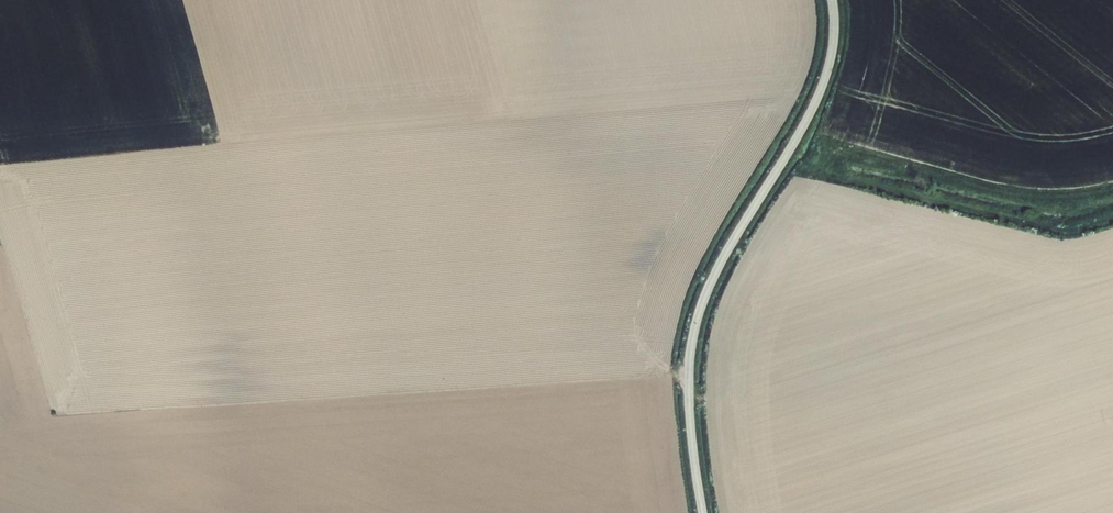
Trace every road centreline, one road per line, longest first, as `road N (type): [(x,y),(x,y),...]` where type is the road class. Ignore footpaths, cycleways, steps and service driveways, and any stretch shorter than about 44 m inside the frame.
road 1 (unclassified): [(703,512),(690,413),(698,319),(721,259),(817,99),(832,53),(832,0)]

